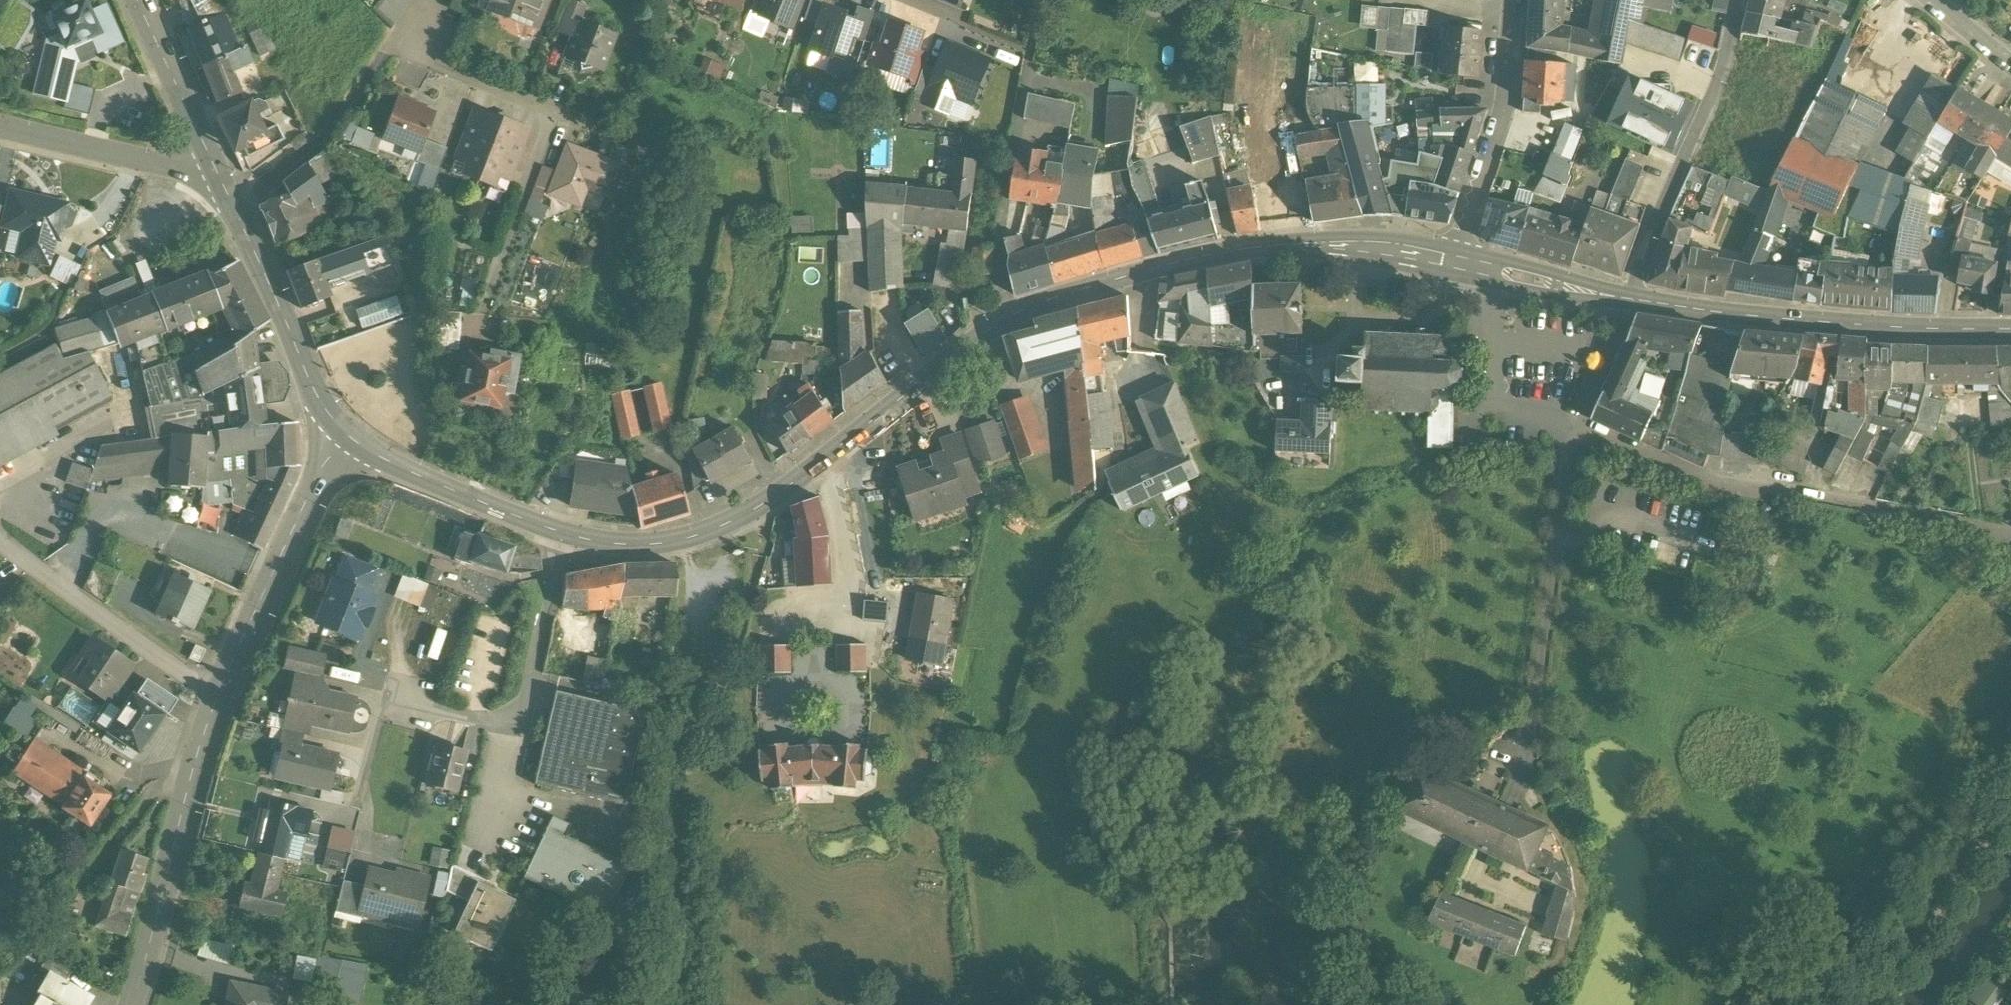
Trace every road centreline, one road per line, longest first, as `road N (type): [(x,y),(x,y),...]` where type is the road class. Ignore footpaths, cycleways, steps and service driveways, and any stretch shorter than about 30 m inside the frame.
road 1 (secondary): [(1452,261),(1295,245),(1217,253),(1047,300),(1007,318),(762,504)]
road 2 (secondary): [(129,1004),(221,695),(322,464),(347,437)]
road 3 (secondary): [(2010,331),(1821,323),(1631,299)]
road 4 (residential): [(1631,299),(1721,81),(1740,0)]
road 5 (secondary): [(221,173),(311,379),(347,437)]
road 6 (residential): [(420,696),(504,715),(523,706),(564,534)]
road 7 (residential): [(1512,0),(1504,110),(1452,261)]
road 8 (track): [(1861,1004),(2010,798)]
road 9 (secondary): [(347,437),(390,466),(564,534)]
road 10 (tertiary): [(221,173),(182,174),(0,134)]
road 11 (residential): [(551,114),(402,48),(429,0)]
road 12 (secondary): [(564,534),(654,544),(712,531),(762,504)]
road 13 (secondary): [(137,0),(221,173)]
road 14 (secondary): [(1631,299),(1452,261)]

